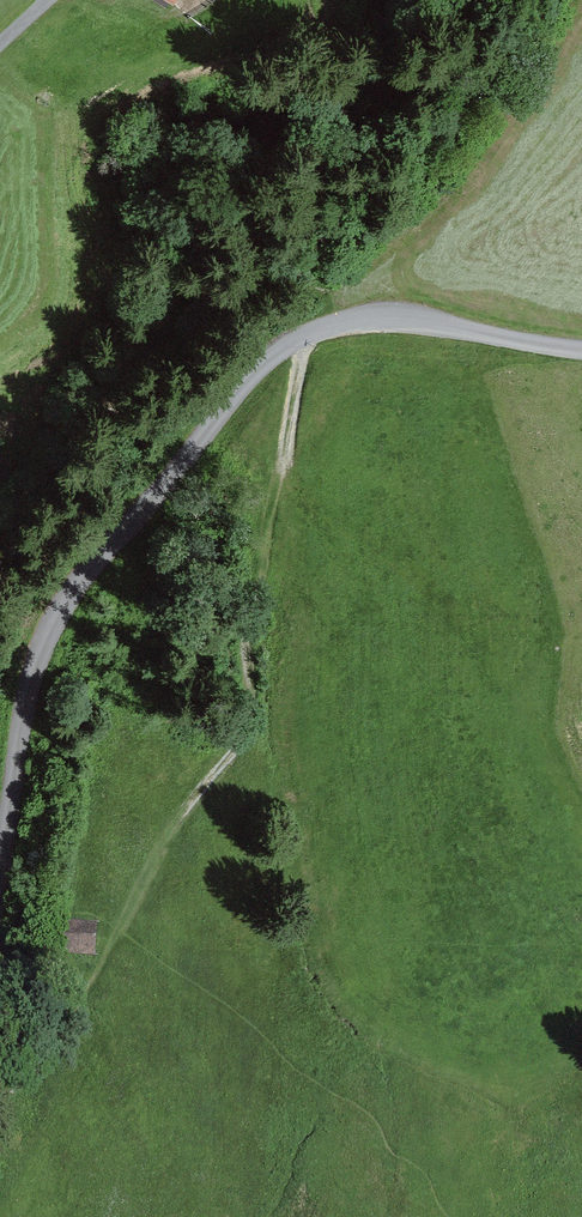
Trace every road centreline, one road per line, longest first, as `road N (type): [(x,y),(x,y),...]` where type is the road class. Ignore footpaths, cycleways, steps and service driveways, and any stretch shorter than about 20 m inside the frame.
road 1 (unclassified): [(0,841),(16,706),(60,603),(258,363),(301,338),(400,321),(581,349)]
road 2 (track): [(276,479),(366,497),(438,533),(494,590),(565,813),(581,840)]
road 3 (track): [(301,338),(276,479)]

